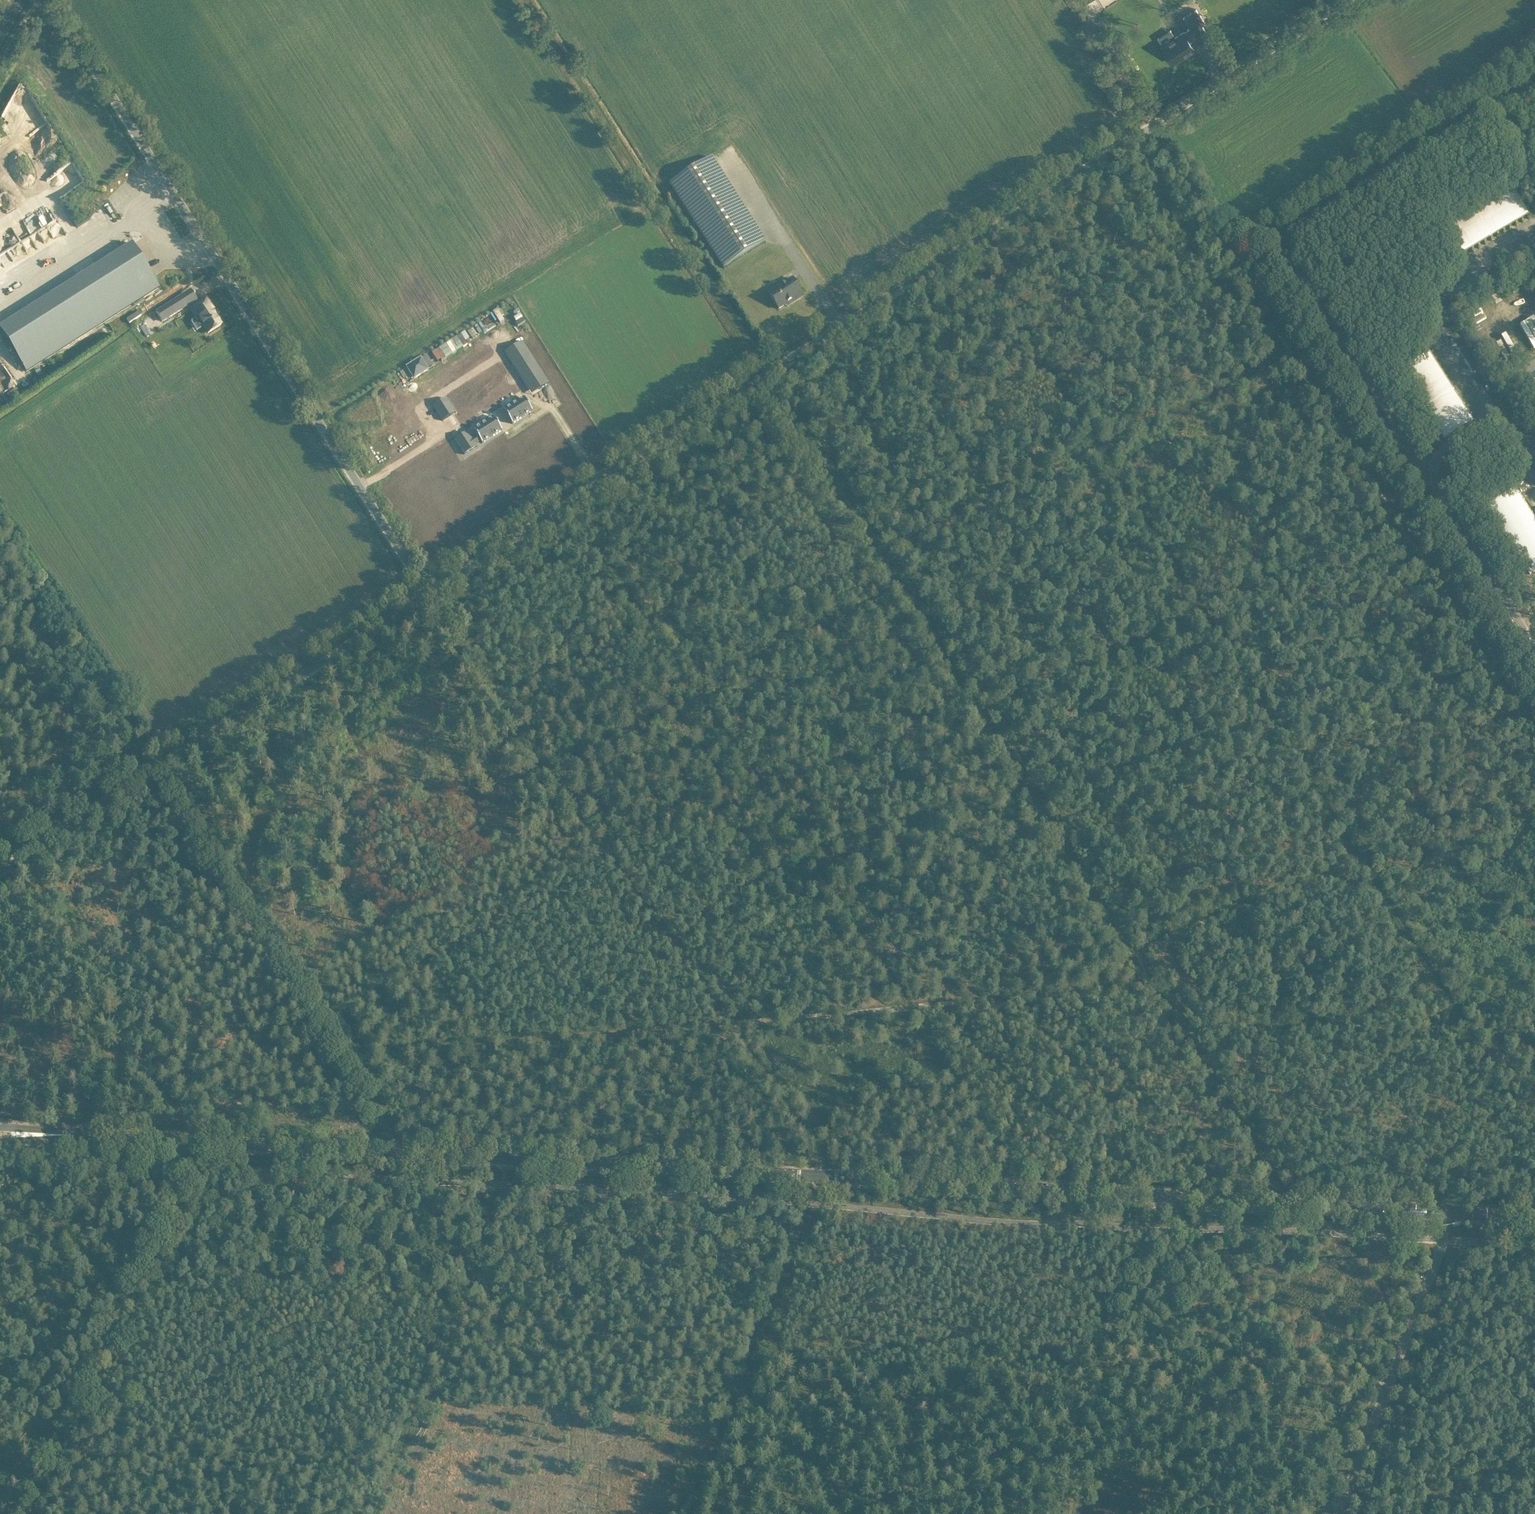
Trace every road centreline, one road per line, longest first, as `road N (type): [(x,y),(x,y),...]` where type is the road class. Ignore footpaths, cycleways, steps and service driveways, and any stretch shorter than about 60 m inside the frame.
road 1 (track): [(365,1049),(429,1149),(1017,1174),(583,529)]
road 2 (secondary): [(1449,1213),(60,1134)]
road 3 (track): [(1490,664),(1024,792),(600,848),(326,1026)]
road 4 (unclassified): [(428,593),(1346,0)]
road 5 (track): [(1143,983),(365,1049),(344,1014)]
road 6 (track): [(1352,856),(976,259)]
road 7 (unclassified): [(428,593),(54,0)]
road 8 (track): [(875,550),(527,0)]
road 9 (track): [(1174,1030),(893,584)]
road 10 (unclassified): [(0,872),(428,593)]
road 11 (track): [(875,550),(1298,341)]
road 12 (track): [(1402,517),(976,716)]
road 13 (track): [(1298,341),(1534,740)]
road 14 (track): [(542,762),(893,584)]
road 15 (track): [(365,1513),(508,1159)]
road 16 (track): [(32,1513),(192,1167)]
road 17 (track): [(703,1513),(789,1252),(801,1176)]
road 18 (track): [(1147,1196),(1002,1513)]
road 19 (unclassified): [(1334,1513),(1449,1213)]
road 20 (track): [(156,769),(326,1026)]
road 21 (track): [(156,769),(0,519)]
road 22 (track): [(1174,1030),(1447,1022)]
road 23 (track): [(1151,126),(1267,284),(1298,341)]
road 24 (track): [(1352,856),(1121,948)]
road 25 (track): [(1282,1204),(1174,1030)]
road 26 (track): [(1534,779),(1352,856)]
road 27 (track): [(1447,1022),(1352,856)]
road 28 (track): [(326,1026),(416,1154)]
road 29 (track): [(1151,126),(1077,0)]

